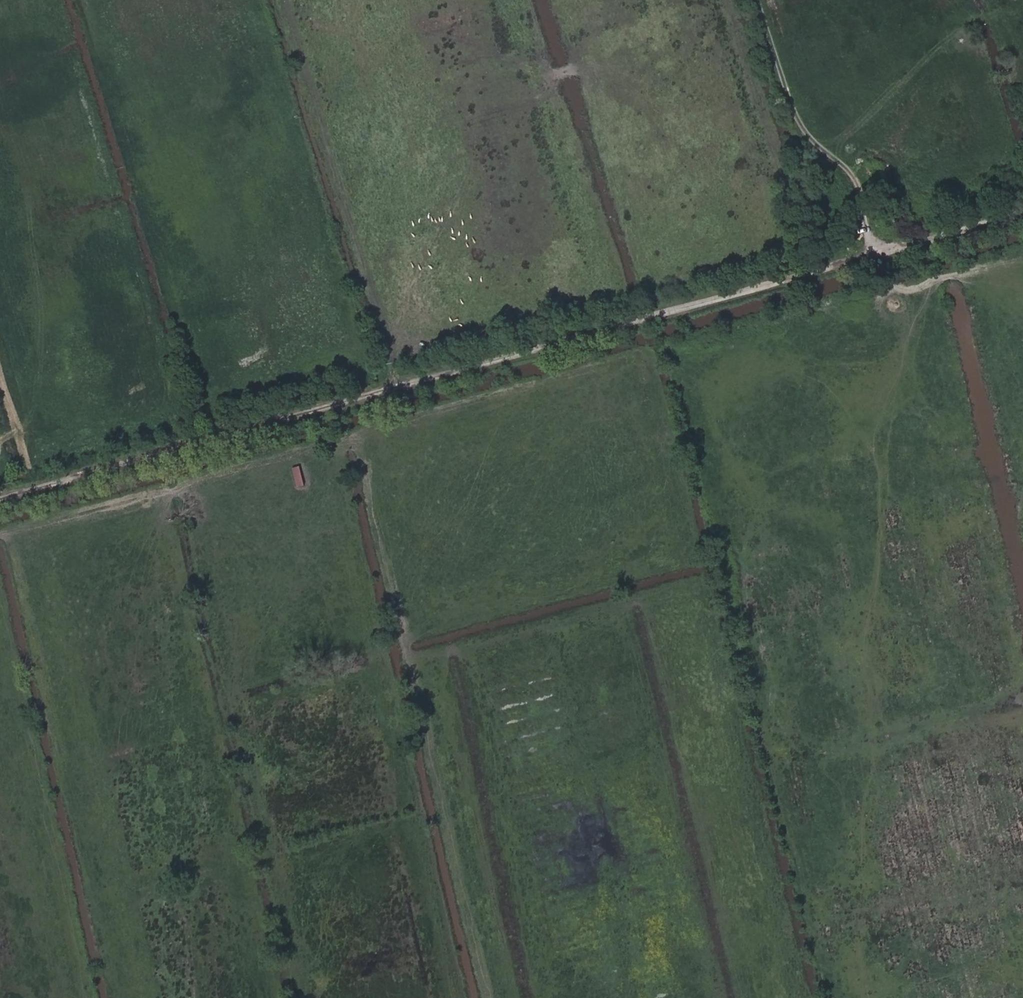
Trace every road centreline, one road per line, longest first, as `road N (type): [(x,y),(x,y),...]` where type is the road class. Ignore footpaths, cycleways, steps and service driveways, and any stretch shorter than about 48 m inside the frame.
road 1 (track): [(1022,213),(0,497)]

